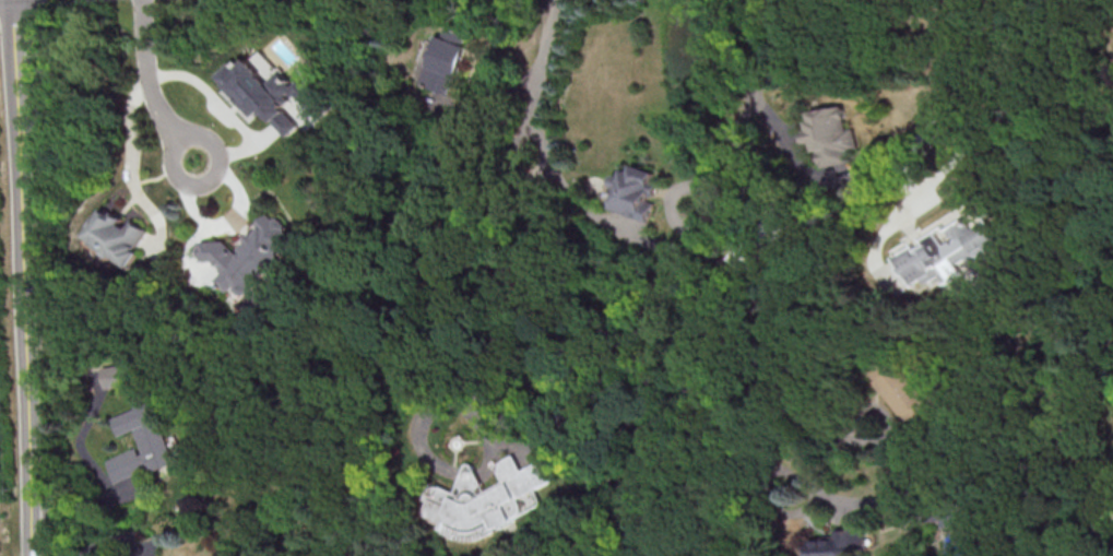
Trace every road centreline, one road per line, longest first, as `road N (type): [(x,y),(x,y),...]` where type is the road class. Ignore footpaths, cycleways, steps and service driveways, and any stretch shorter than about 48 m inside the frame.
road 1 (tertiary): [(16,135),(27,555)]
road 2 (residential): [(794,496),(753,452),(746,418),(686,318),(674,284),(685,248)]
road 3 (residential): [(685,248),(722,177),(756,67)]
road 4 (residential): [(142,0),(145,78),(159,118),(191,158)]
road 5 (residential): [(554,0),(552,40),(532,94),(535,145)]
road 6 (tertiary): [(15,0),(16,135)]

